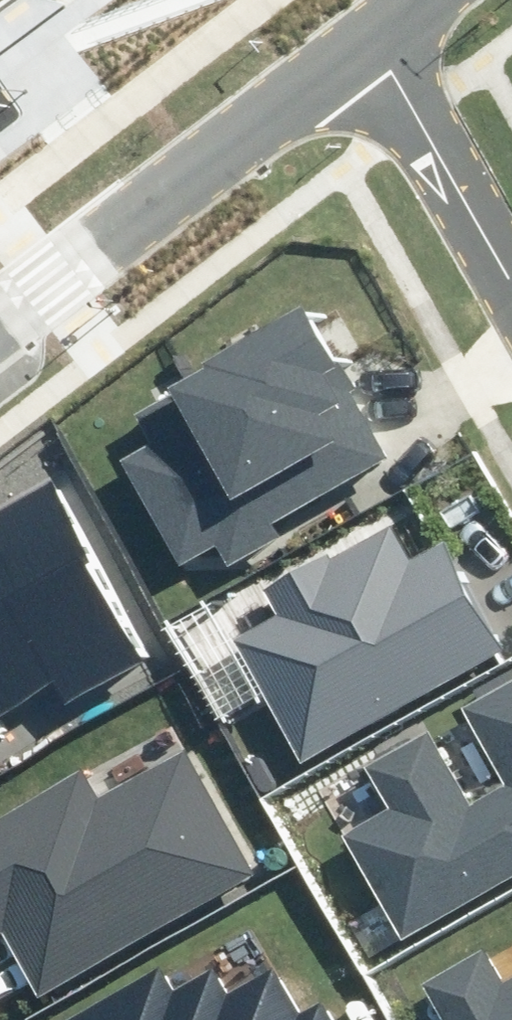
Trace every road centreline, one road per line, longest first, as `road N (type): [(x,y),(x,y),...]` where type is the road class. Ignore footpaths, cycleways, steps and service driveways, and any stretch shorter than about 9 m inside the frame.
road 1 (tertiary): [(376,36),(0,320)]
road 2 (residential): [(511,277),(376,36)]

